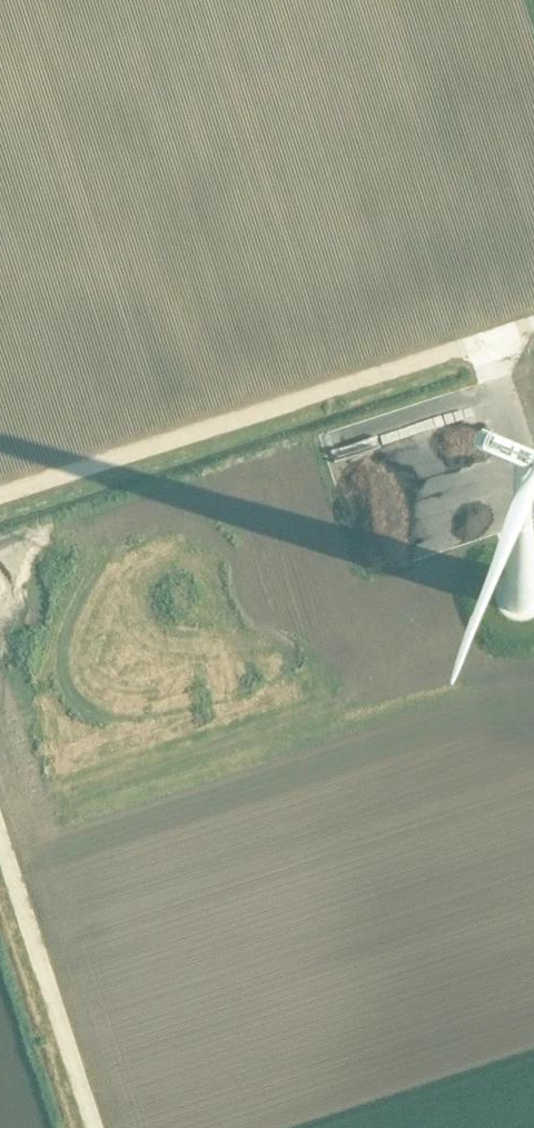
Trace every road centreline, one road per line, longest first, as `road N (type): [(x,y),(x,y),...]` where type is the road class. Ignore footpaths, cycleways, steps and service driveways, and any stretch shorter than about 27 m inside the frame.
road 1 (track): [(0,495),(533,321)]
road 2 (track): [(93,1127),(0,837)]

